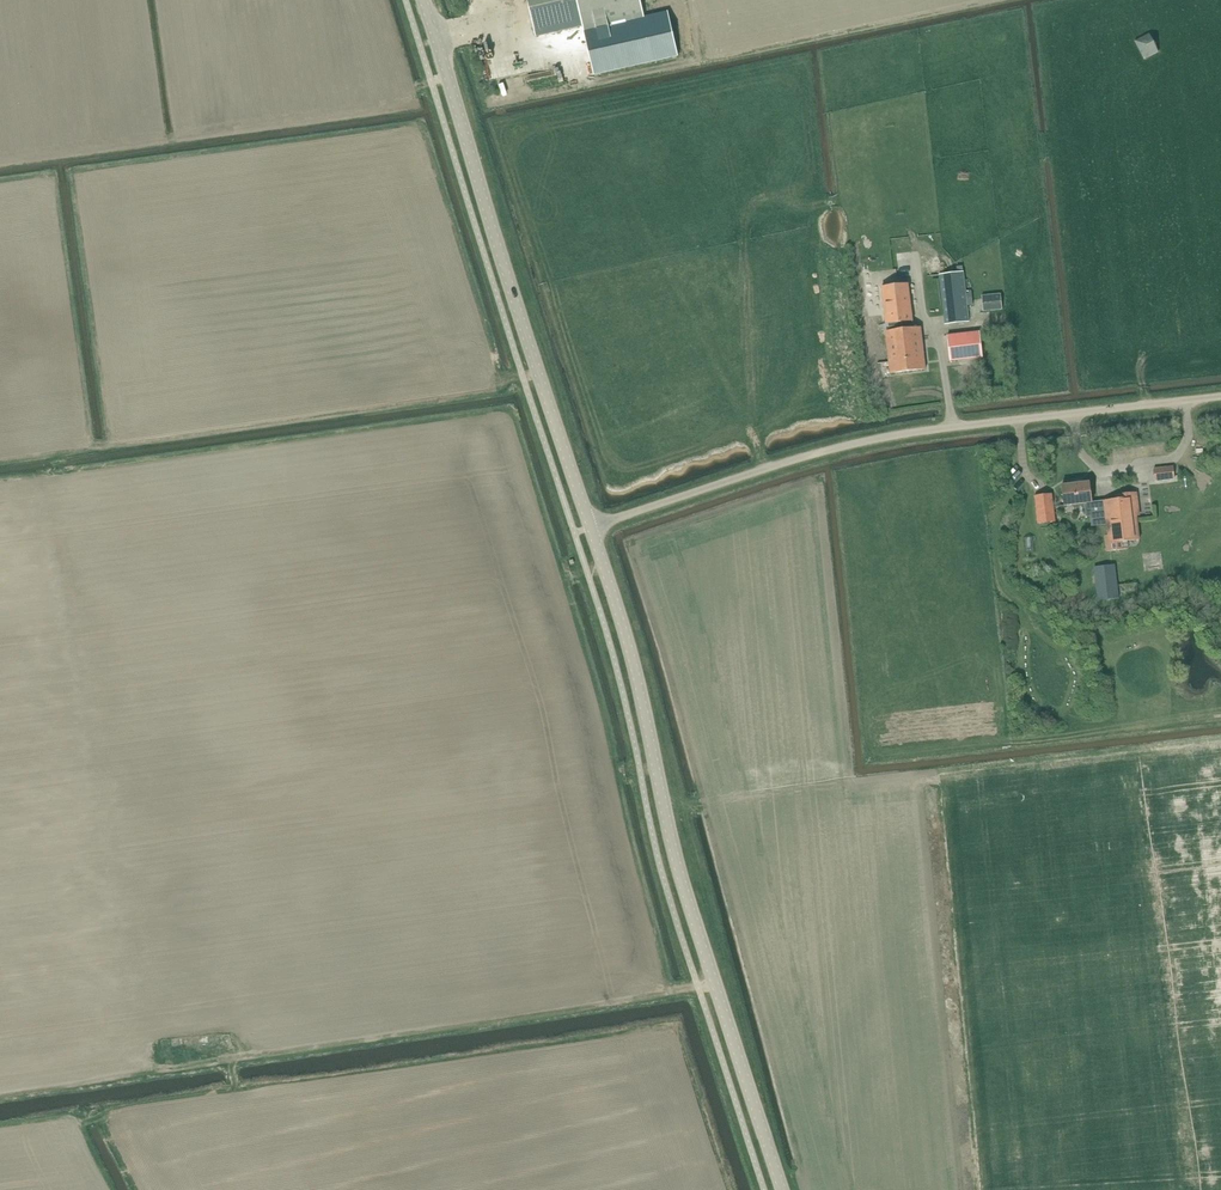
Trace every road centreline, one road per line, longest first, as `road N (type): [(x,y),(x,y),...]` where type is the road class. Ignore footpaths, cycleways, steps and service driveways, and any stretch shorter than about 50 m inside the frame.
road 1 (track): [(714,984),(0,1095)]
road 2 (tertiary): [(783,1189),(688,905),(637,678),(592,527)]
road 3 (unclassified): [(592,527),(871,440),(1220,396)]
road 4 (tertiary): [(592,527),(424,0)]

